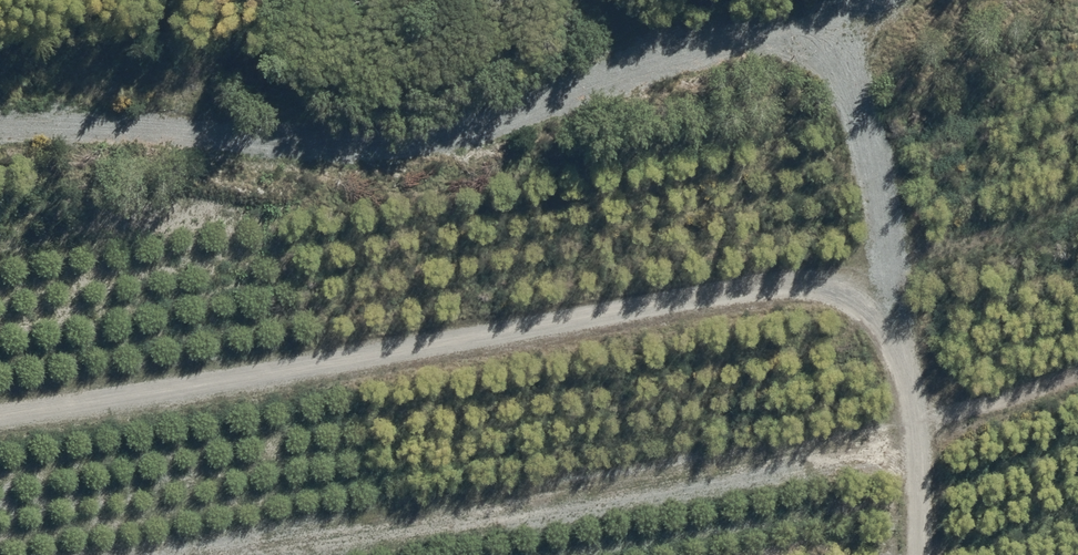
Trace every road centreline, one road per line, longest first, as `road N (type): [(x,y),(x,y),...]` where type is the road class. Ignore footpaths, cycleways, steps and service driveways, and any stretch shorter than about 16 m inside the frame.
road 1 (track): [(137,554),(914,411),(1077,358)]
road 2 (track): [(894,296),(0,436)]
road 3 (track): [(0,127),(66,129),(267,161),(430,144),(596,87),(696,38),(794,23)]
road 4 (track): [(894,296),(883,197),(834,51),(794,23)]
road 5 (track): [(915,554),(914,411),(894,296)]

